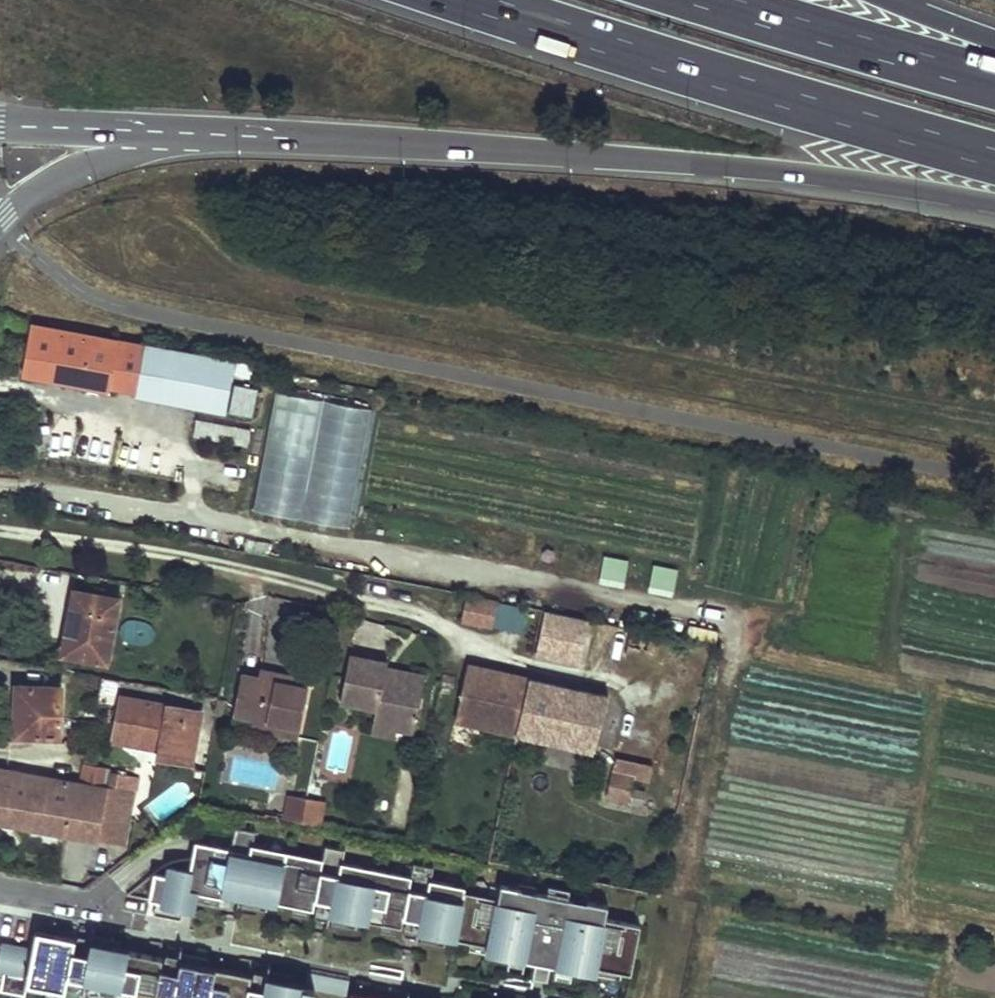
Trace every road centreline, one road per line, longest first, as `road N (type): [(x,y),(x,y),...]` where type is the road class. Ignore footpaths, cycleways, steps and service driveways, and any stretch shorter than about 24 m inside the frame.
road 1 (track): [(0,487),(744,627),(688,881)]
road 2 (motorway): [(186,134),(702,166),(994,205)]
road 3 (motorway): [(466,0),(994,159)]
road 4 (motorway): [(994,84),(702,0)]
road 5 (motorway): [(0,218),(83,167),(186,134)]
road 6 (motorway): [(0,125),(186,134)]

